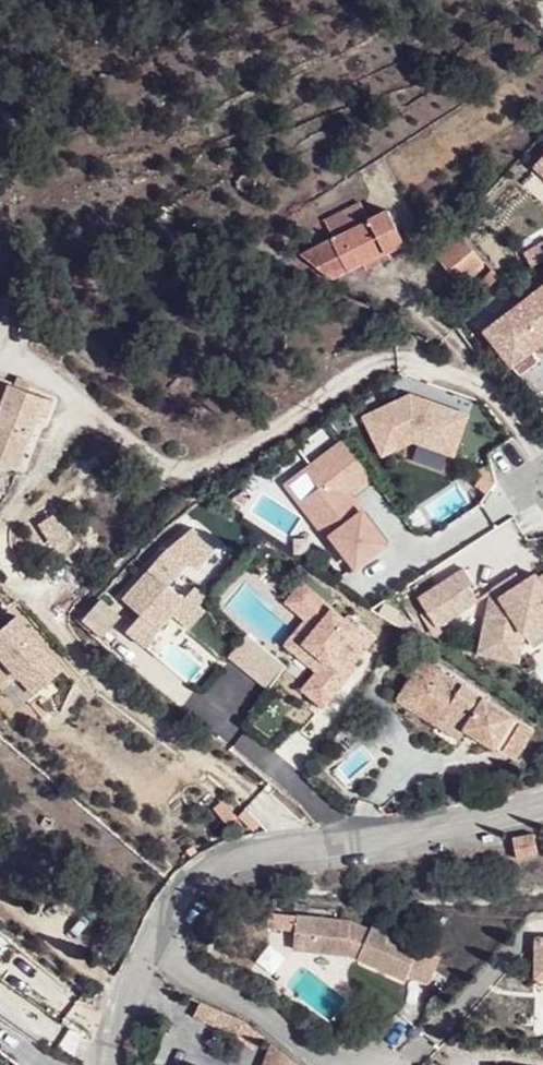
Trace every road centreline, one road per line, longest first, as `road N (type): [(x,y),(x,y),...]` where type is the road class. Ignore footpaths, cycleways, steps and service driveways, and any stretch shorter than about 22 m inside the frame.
road 1 (residential): [(542,467),(492,390),(395,357),(216,463),(166,467),(29,358)]
road 2 (residential): [(542,806),(220,858),(181,894),(150,946),(124,1000),(115,1064)]

